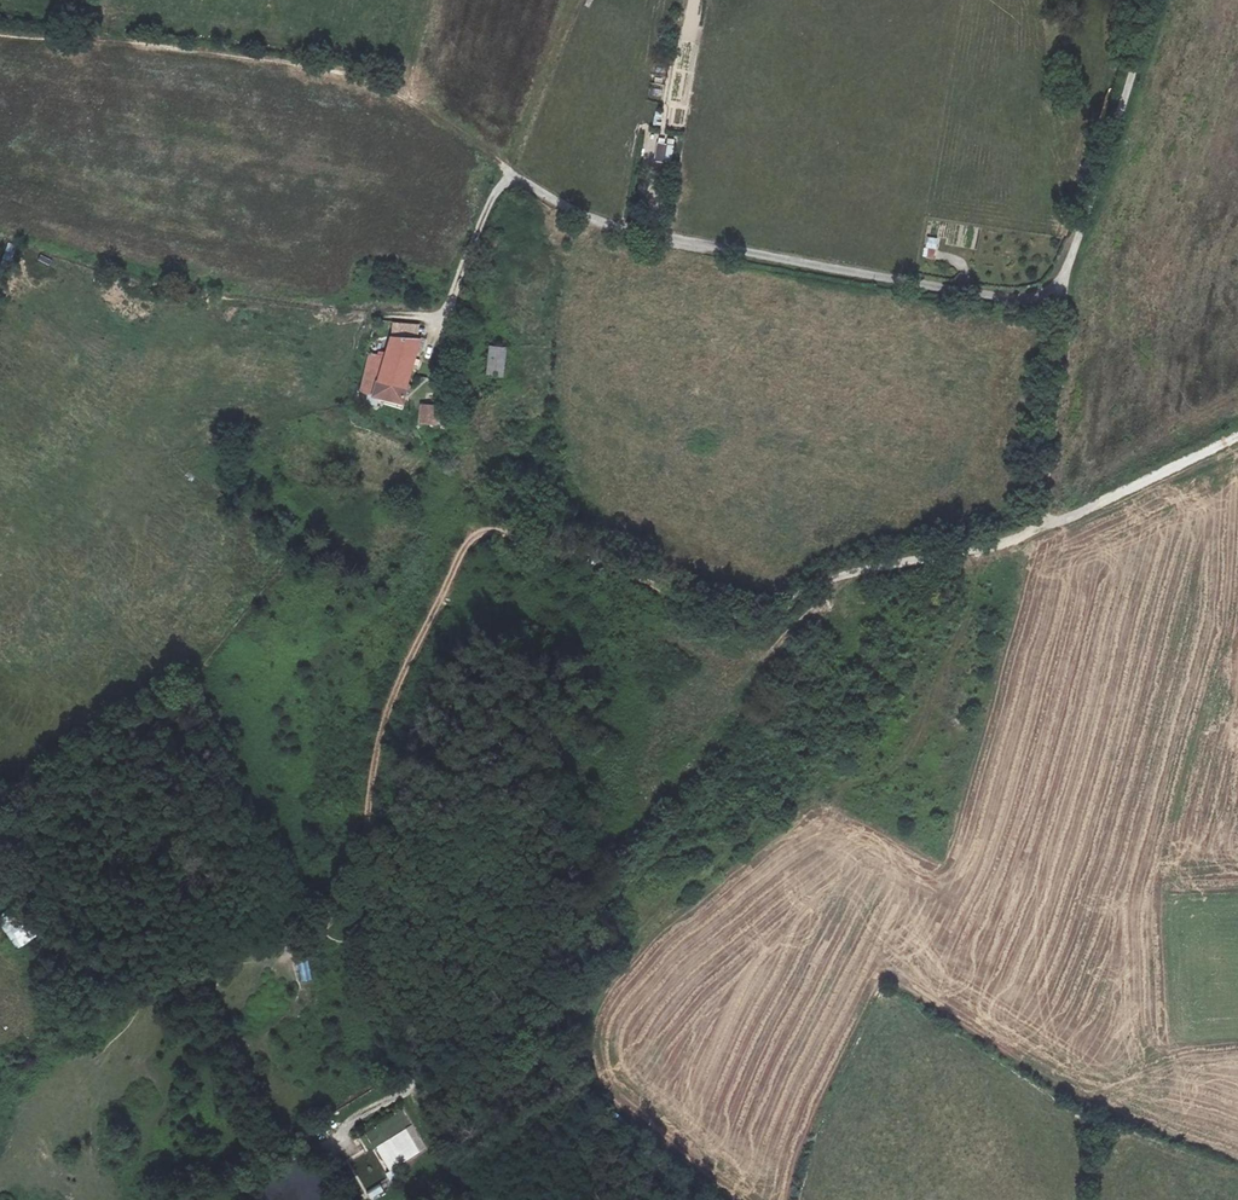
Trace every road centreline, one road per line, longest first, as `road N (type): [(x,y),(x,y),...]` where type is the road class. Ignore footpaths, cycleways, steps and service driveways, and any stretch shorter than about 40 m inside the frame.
road 1 (track): [(1039,525),(980,547),(843,577),(746,620),(701,613),(609,567),(514,537),(484,532),(468,545),(399,683),(379,741),(369,813),(378,978),(410,1080),(406,1092),(333,1135)]
road 2 (unclassified): [(1153,0),(1058,290),(1040,297),(1013,302),(669,239),(570,210),(512,174)]
road 3 (track): [(980,547),(977,598),(903,762),(862,784),(765,813),(742,846),(653,916),(588,1008),(586,1053),(609,1103)]
road 4 (track): [(0,28),(362,77),(512,174)]
road 5 (track): [(1058,290),(1063,319),(1039,525)]
road 6 (track): [(1039,525),(1237,436)]
road 7 (track): [(742,846),(665,857),(640,871),(637,898),(671,902)]

